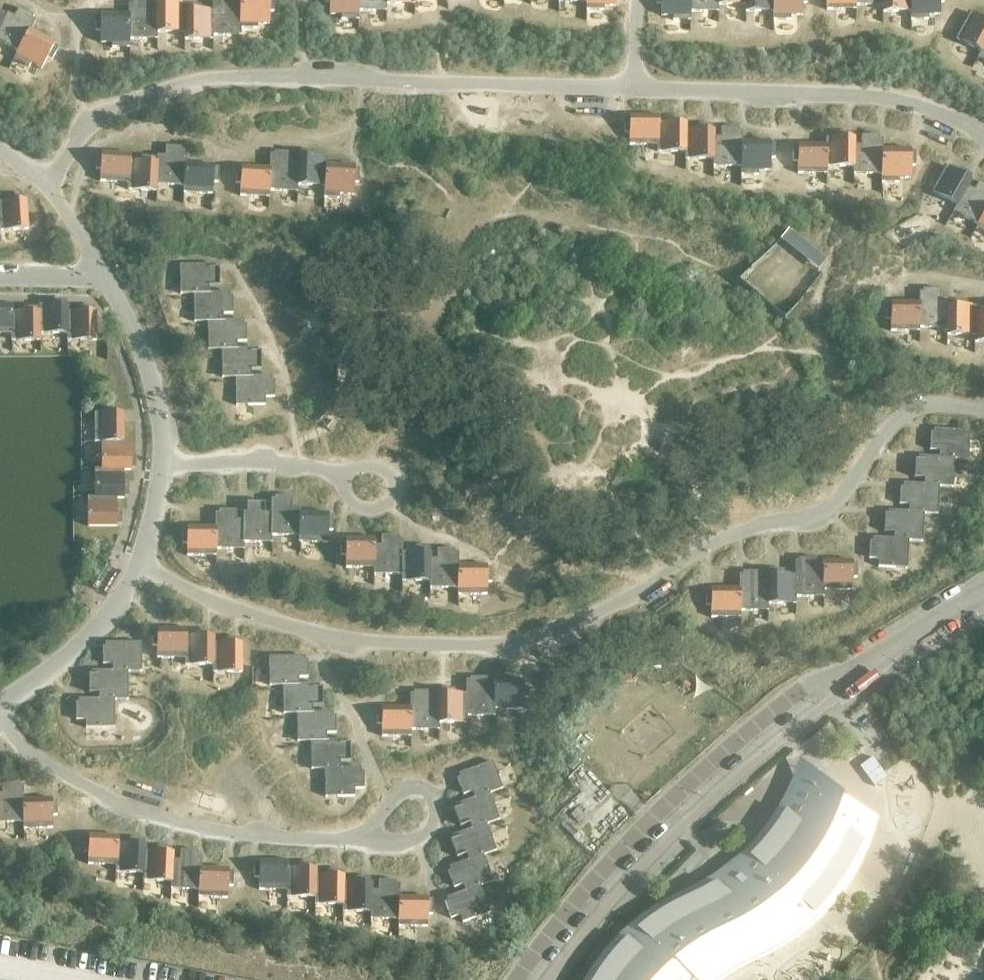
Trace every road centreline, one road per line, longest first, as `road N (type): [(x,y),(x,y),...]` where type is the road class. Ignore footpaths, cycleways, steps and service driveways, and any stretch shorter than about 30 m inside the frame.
road 1 (residential): [(517,979),(619,852),(704,770),(795,693),(841,687)]
road 2 (unclassified): [(841,687),(983,602)]

